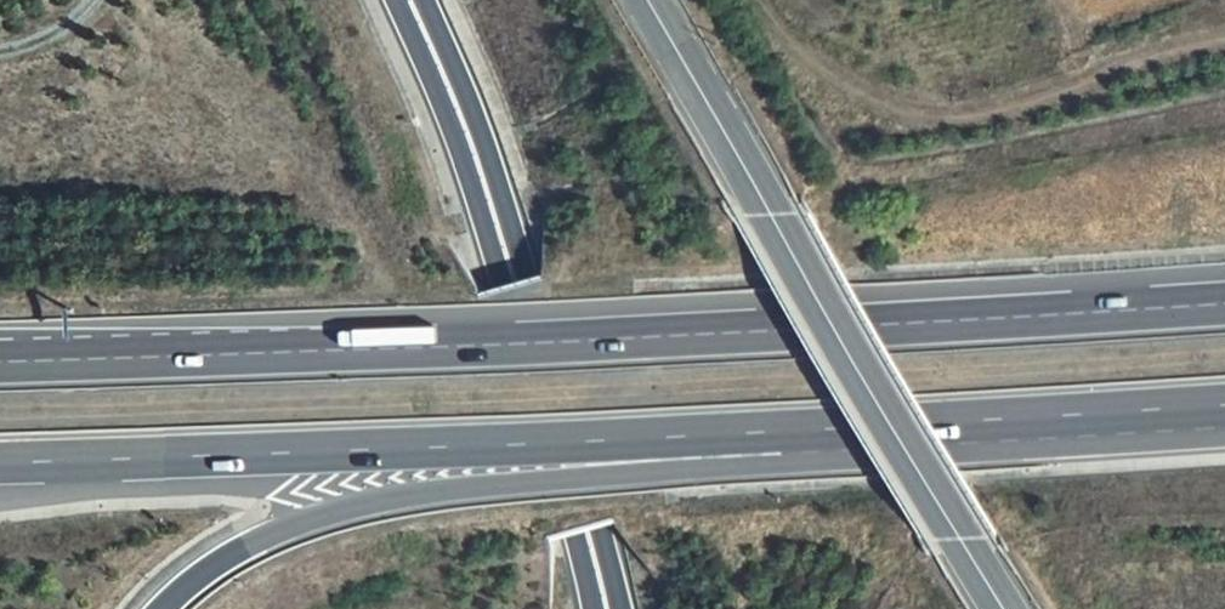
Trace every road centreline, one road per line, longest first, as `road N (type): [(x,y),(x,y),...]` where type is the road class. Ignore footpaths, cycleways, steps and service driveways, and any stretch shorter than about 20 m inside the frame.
road 1 (motorway): [(1224,304),(0,361)]
road 2 (motorway): [(0,464),(780,435)]
road 3 (tertiary): [(647,0),(997,608)]
road 4 (motorway): [(641,608),(539,243),(428,0)]
road 5 (motorway): [(401,0),(506,247),(577,480)]
road 6 (motorway): [(160,608),(189,575),(249,536),(317,513),(577,480)]
road 7 (motorway): [(780,435),(1224,408)]
road 8 (motorway): [(577,480),(675,471),(780,435)]
road 9 (motorway): [(577,480),(609,608)]

